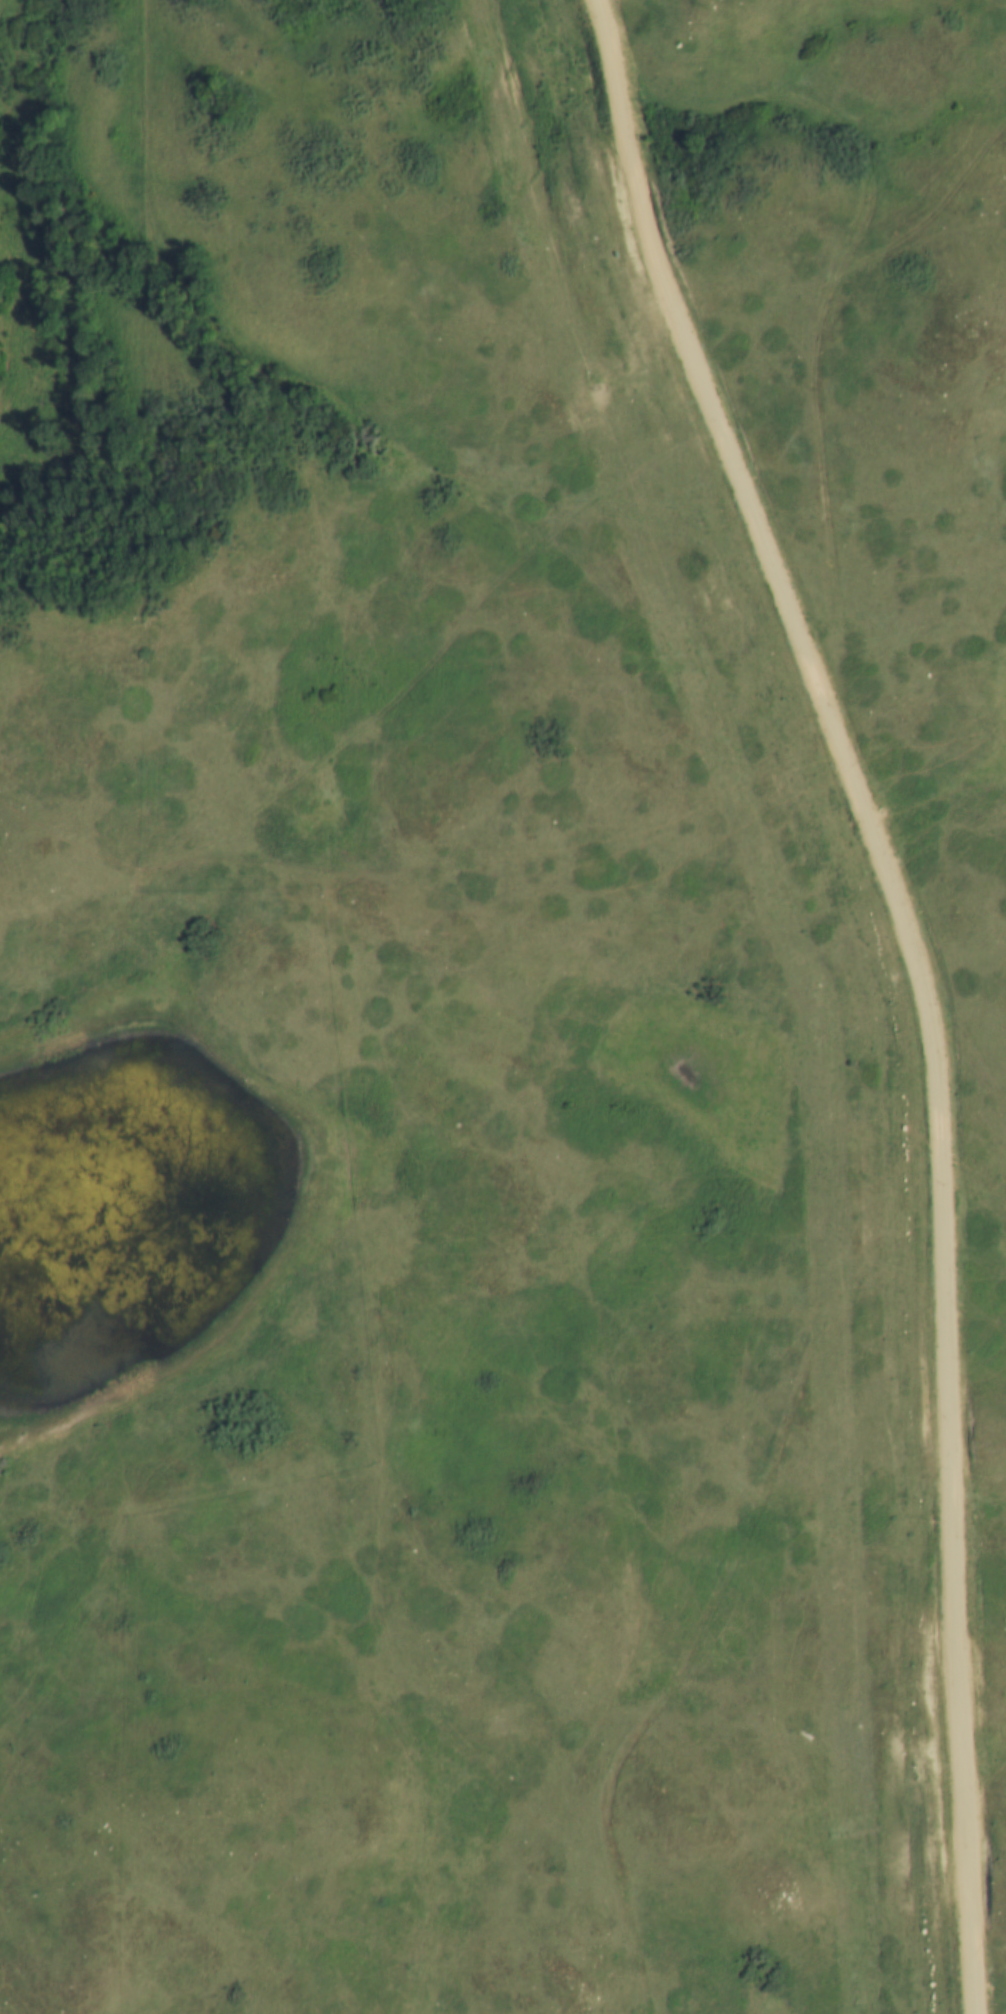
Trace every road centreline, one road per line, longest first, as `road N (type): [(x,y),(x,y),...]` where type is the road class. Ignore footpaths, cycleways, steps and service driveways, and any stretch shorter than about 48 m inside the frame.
road 1 (track): [(498,0),(529,90),(560,276),(584,351),(723,655),(846,835)]

